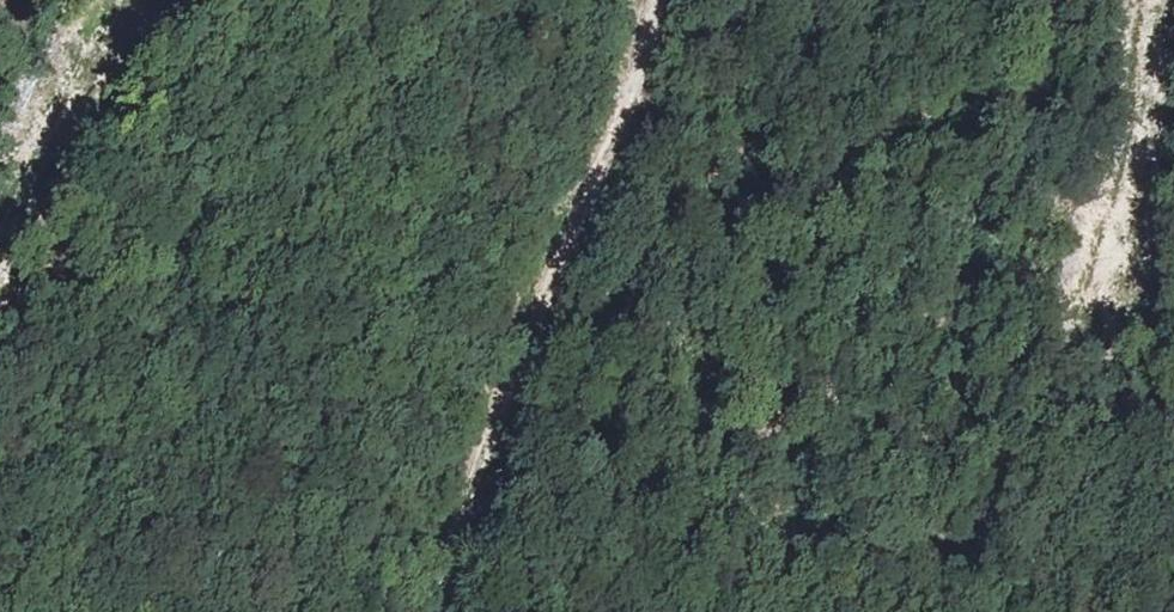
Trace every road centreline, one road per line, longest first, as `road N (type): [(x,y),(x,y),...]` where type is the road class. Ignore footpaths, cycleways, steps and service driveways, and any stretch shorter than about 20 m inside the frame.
road 1 (track): [(452,611),(582,217),(639,97),(665,0)]
road 2 (track): [(1152,0),(1118,261)]
road 3 (track): [(92,0),(0,213)]

